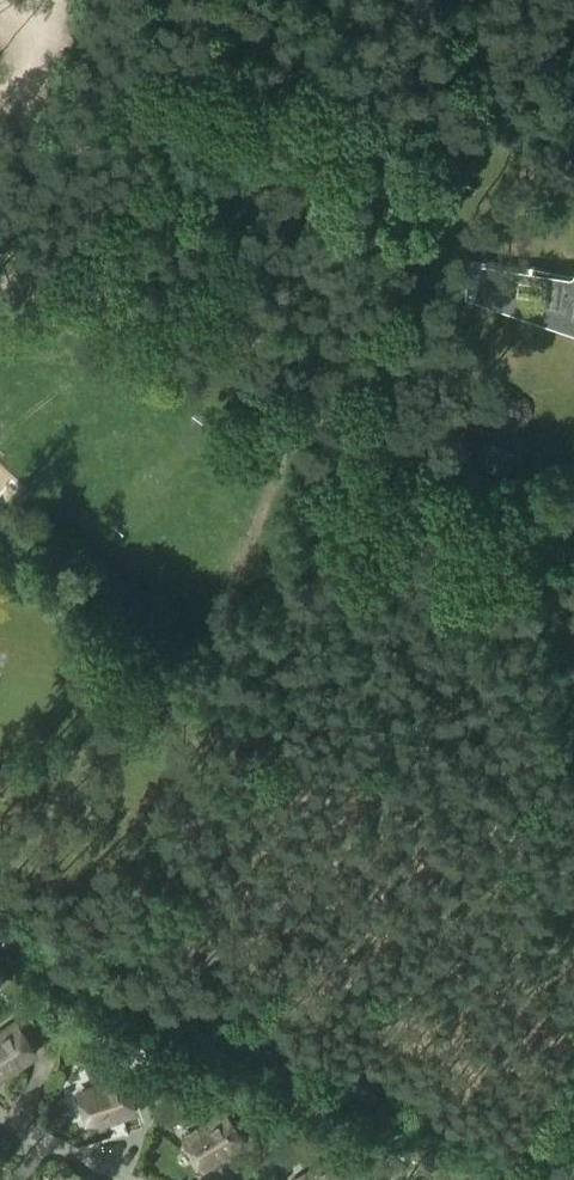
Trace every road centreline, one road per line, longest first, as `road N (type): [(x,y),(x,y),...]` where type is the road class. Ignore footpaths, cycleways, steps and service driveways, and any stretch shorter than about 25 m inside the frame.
road 1 (track): [(0,942),(555,1179)]

